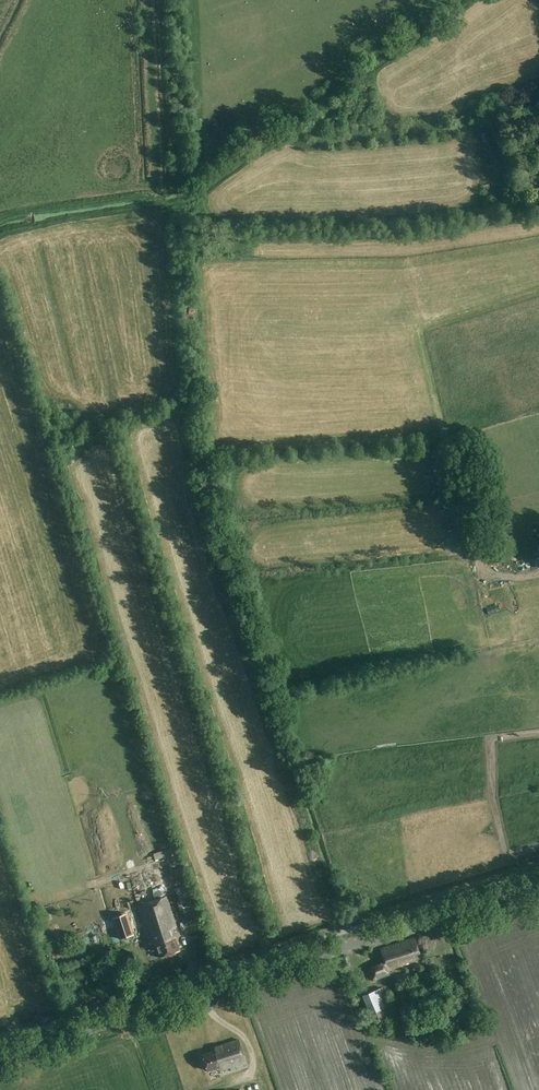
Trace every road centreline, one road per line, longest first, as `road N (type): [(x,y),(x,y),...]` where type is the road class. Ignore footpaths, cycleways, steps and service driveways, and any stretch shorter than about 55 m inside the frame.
road 1 (tertiary): [(0,1055),(538,888)]

